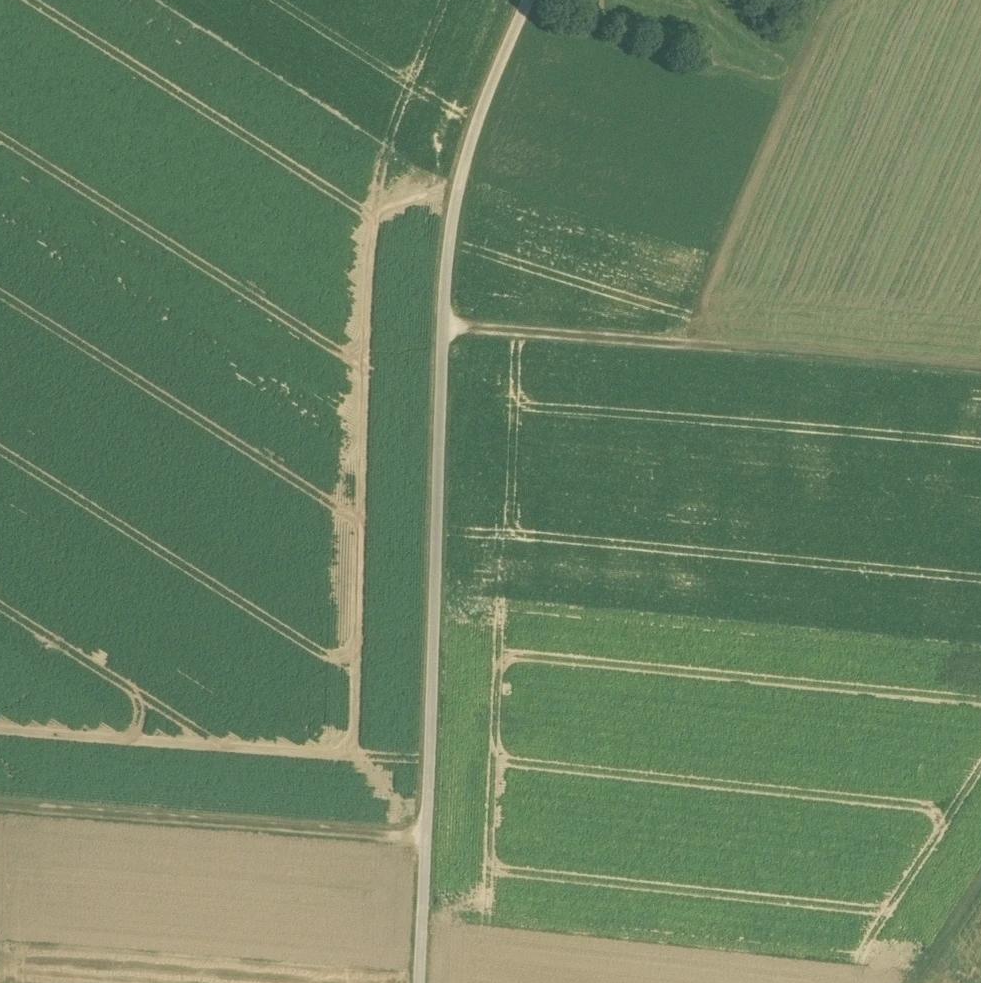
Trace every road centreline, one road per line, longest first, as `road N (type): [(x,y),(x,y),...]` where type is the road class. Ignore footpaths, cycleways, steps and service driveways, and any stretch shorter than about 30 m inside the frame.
road 1 (track): [(419,982),(450,240),(460,176),(528,0)]
road 2 (track): [(980,367),(443,326)]
road 3 (track): [(0,813),(425,842)]
road 4 (track): [(835,0),(802,59),(690,344)]

